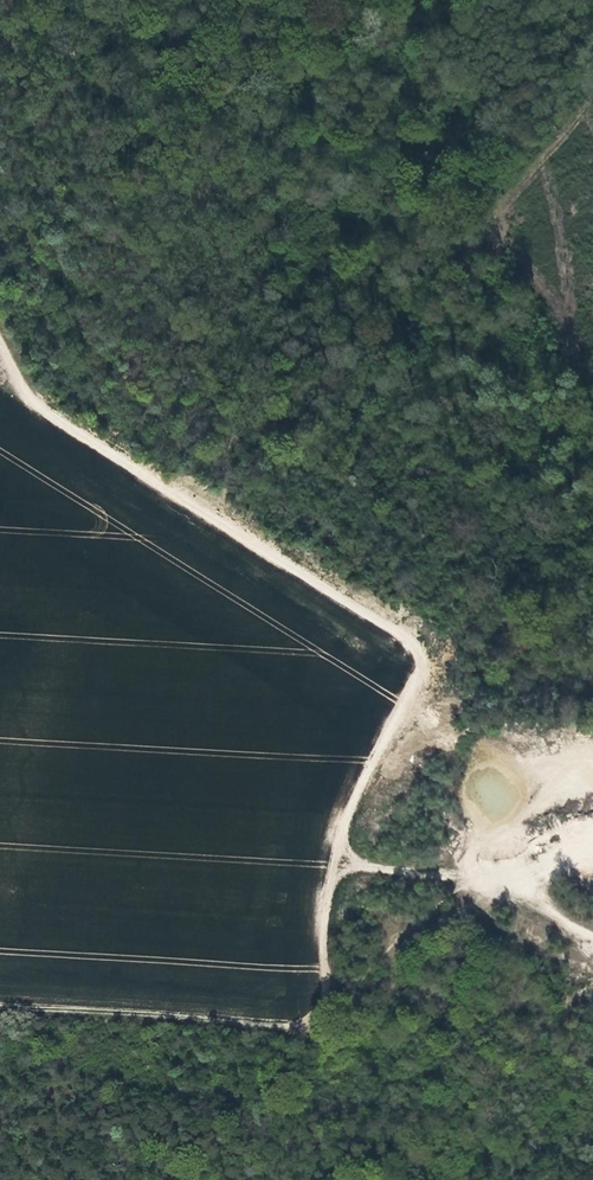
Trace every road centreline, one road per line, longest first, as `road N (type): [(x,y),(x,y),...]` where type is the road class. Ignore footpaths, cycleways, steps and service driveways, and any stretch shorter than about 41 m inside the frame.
road 1 (track): [(0,1006),(252,1023),(303,1022),(317,1013),(326,982),(322,920),(343,824),(421,665),(418,651),(387,624),(21,391),(0,349)]
road 2 (track): [(335,859),(510,883),(592,937)]
road 3 (track): [(592,108),(500,216)]
road 4 (track): [(462,887),(592,834)]

